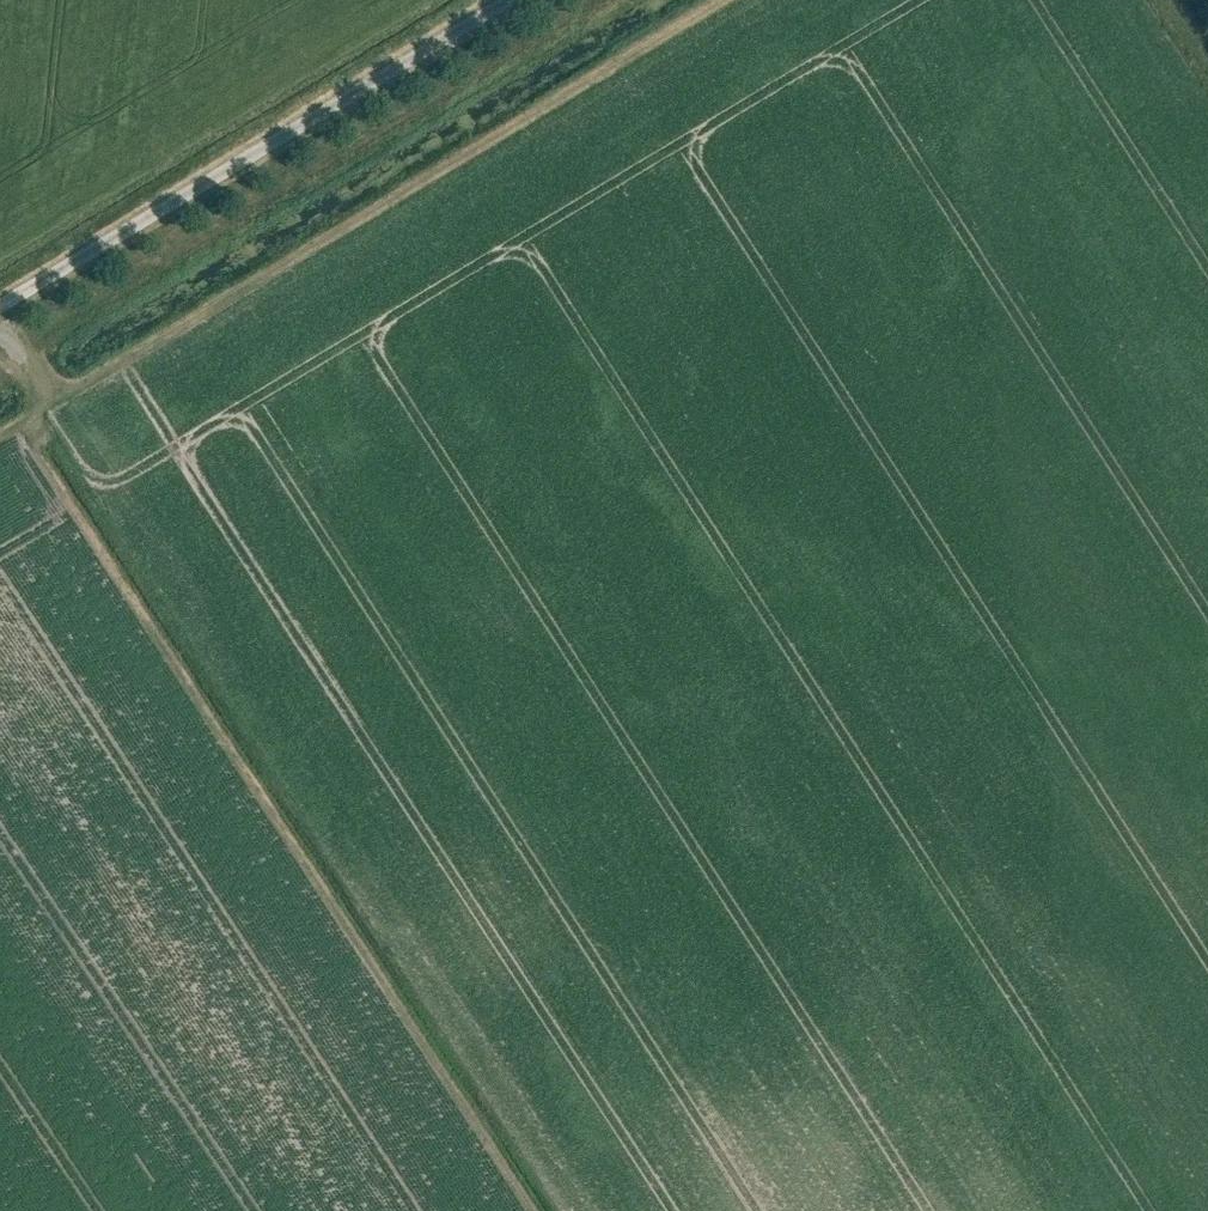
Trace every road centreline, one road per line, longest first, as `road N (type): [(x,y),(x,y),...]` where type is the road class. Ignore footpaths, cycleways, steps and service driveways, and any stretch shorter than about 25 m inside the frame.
road 1 (unclassified): [(0,302),(505,0)]

